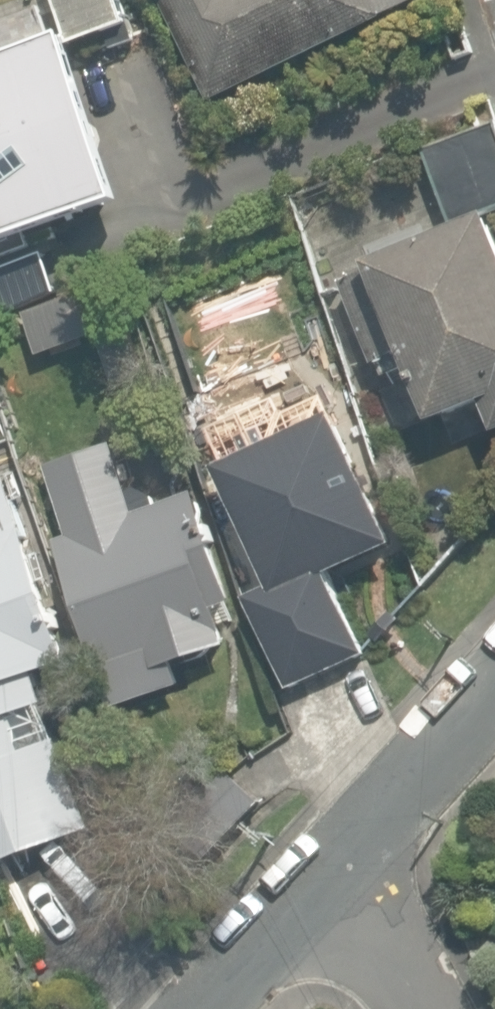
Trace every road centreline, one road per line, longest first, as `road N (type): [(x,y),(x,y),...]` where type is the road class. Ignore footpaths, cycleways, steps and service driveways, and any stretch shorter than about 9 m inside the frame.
road 1 (residential): [(494,667),(326,879)]
road 2 (residential): [(326,879),(202,1008)]
road 3 (residential): [(326,879),(414,1008)]

